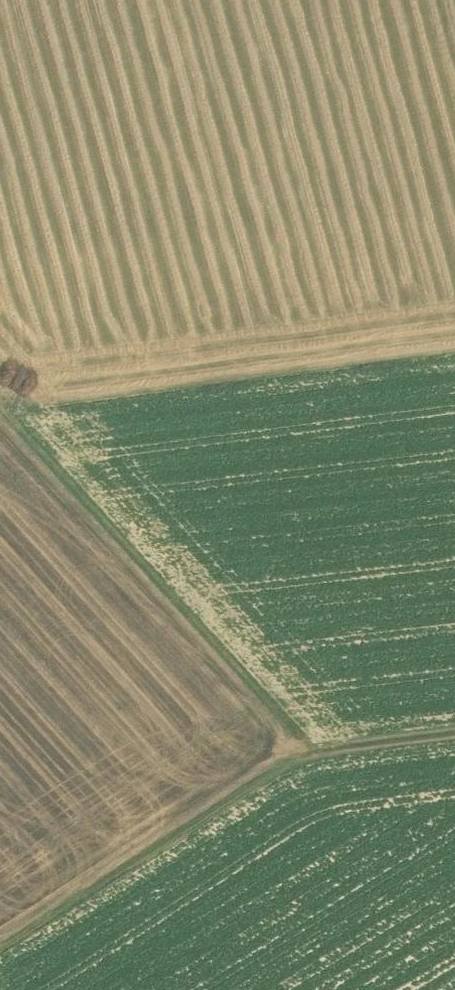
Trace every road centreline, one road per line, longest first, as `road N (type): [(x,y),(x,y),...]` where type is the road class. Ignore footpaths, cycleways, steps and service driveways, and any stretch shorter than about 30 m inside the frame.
road 1 (track): [(454,729),(314,745),(0,406)]
road 2 (track): [(314,745),(0,943)]

